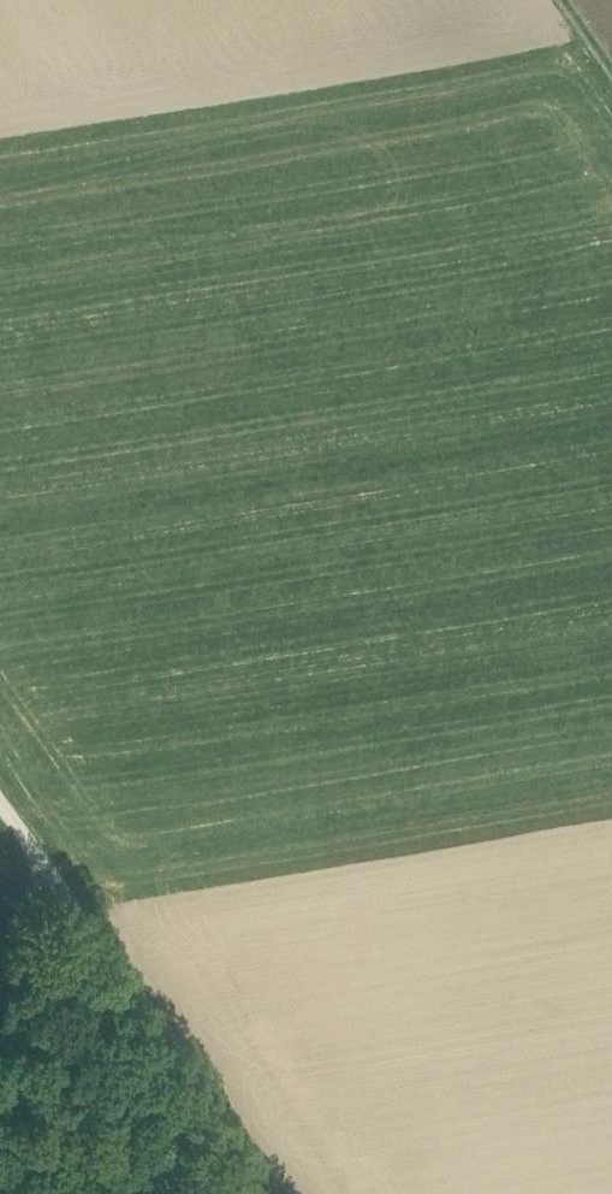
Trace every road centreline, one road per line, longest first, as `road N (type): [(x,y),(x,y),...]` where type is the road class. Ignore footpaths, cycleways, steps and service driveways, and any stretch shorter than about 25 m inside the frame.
road 1 (unclassified): [(0,800),(280,1193)]

